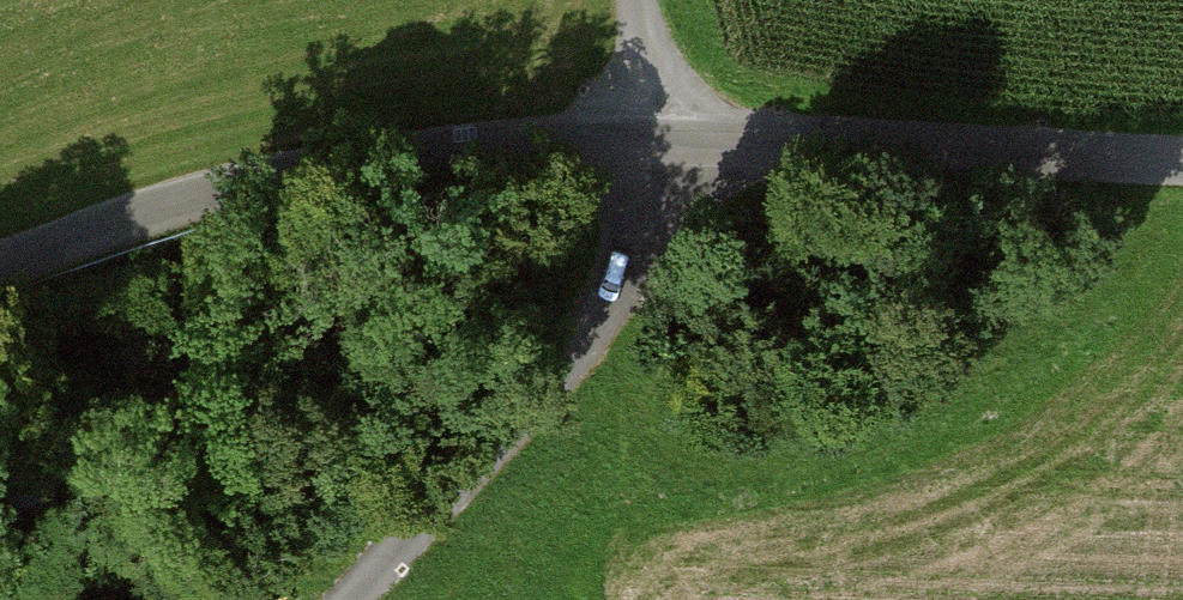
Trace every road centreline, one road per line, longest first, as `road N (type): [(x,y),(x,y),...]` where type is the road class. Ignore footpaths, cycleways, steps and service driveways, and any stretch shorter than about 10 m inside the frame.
road 1 (unclassified): [(642,156),(341,178),(0,281)]
road 2 (unclassified): [(642,156),(591,323),(473,467),(344,599)]
road 3 (unclassified): [(1182,170),(642,156)]
road 4 (unclassified): [(631,0),(642,156)]

